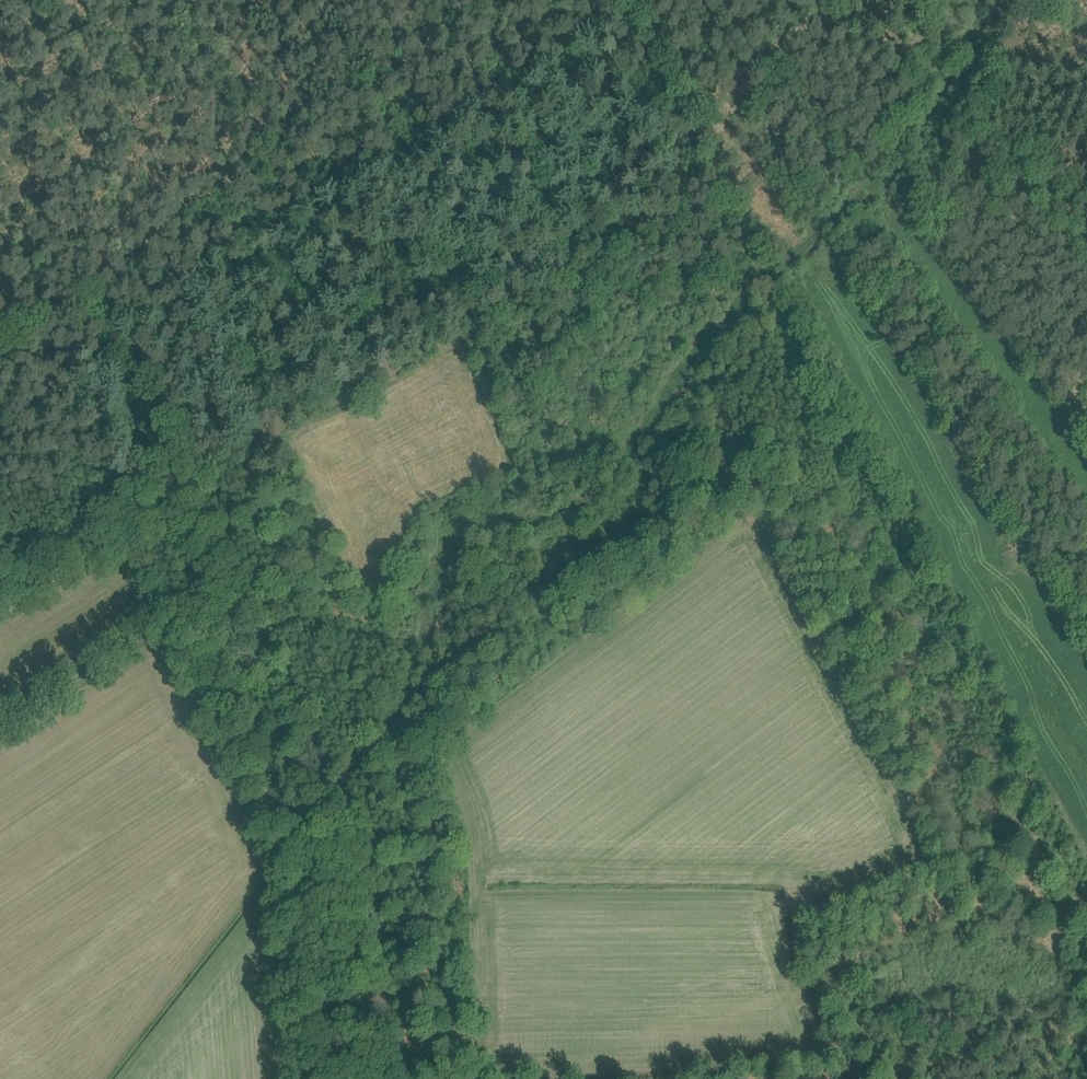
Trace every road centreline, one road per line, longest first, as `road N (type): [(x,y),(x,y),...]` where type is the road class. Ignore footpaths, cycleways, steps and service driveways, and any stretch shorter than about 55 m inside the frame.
road 1 (track): [(1086,902),(662,74)]
road 2 (track): [(75,278),(507,0)]

